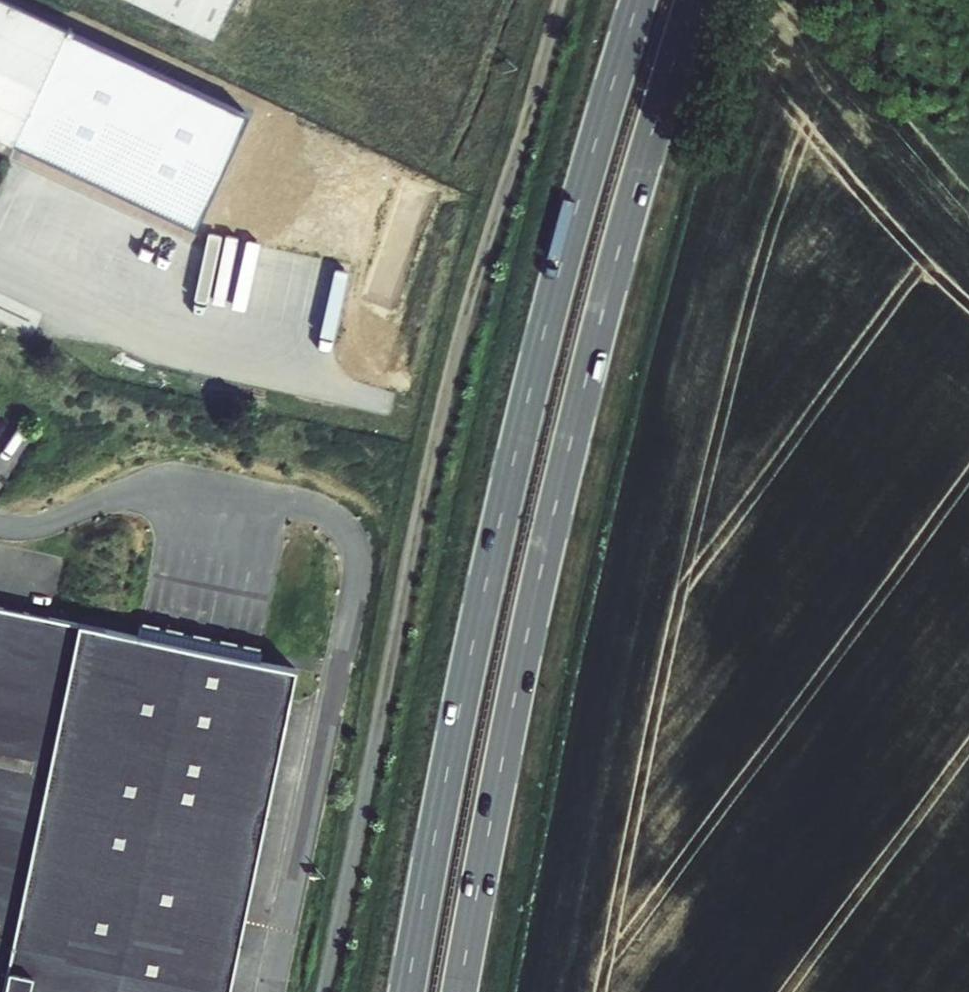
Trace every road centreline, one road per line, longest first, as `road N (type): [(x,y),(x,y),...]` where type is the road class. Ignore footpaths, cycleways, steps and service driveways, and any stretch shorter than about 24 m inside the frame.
road 1 (trunk): [(460,991),(587,382),(694,0)]
road 2 (trunk): [(639,0),(508,485),(407,991)]

